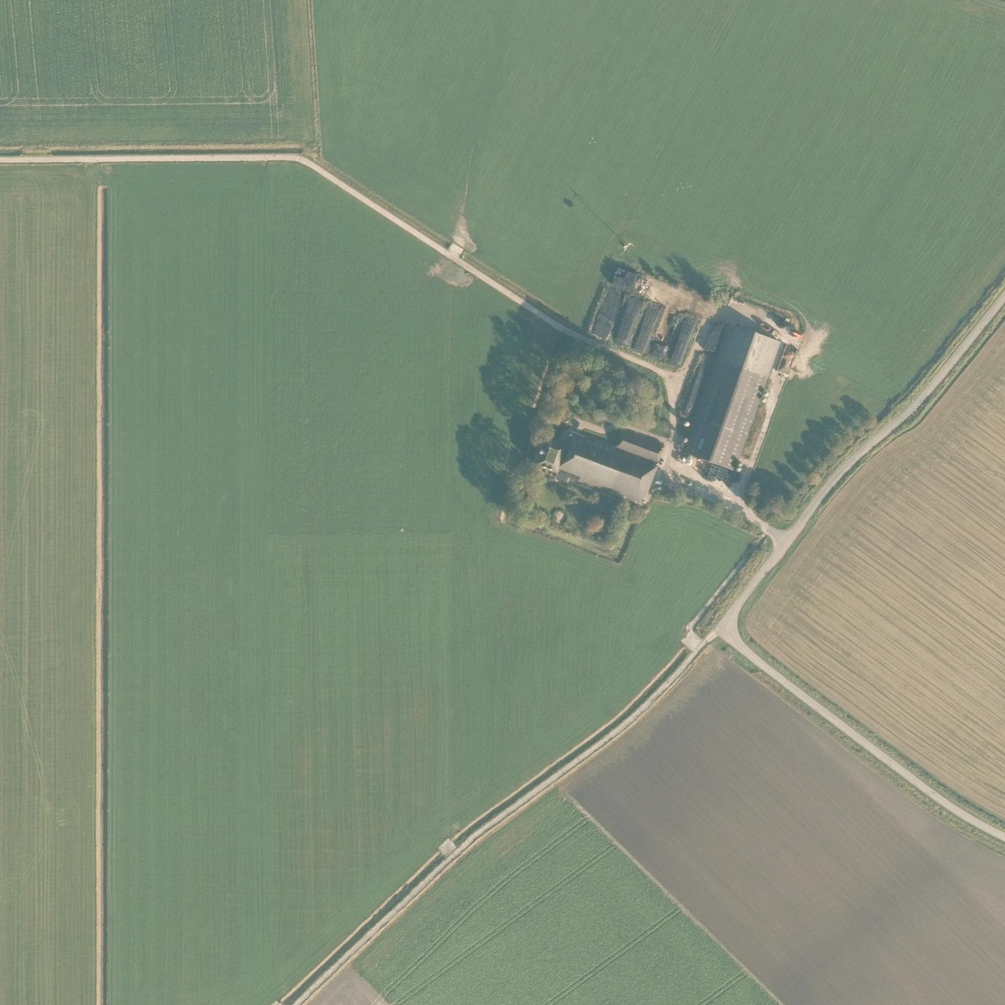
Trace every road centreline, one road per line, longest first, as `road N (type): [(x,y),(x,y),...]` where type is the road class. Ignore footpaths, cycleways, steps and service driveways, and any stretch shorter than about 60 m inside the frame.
road 1 (unclassified): [(1004,836),(941,800),(742,647),(731,622),(833,481),(927,392),(1004,295)]

